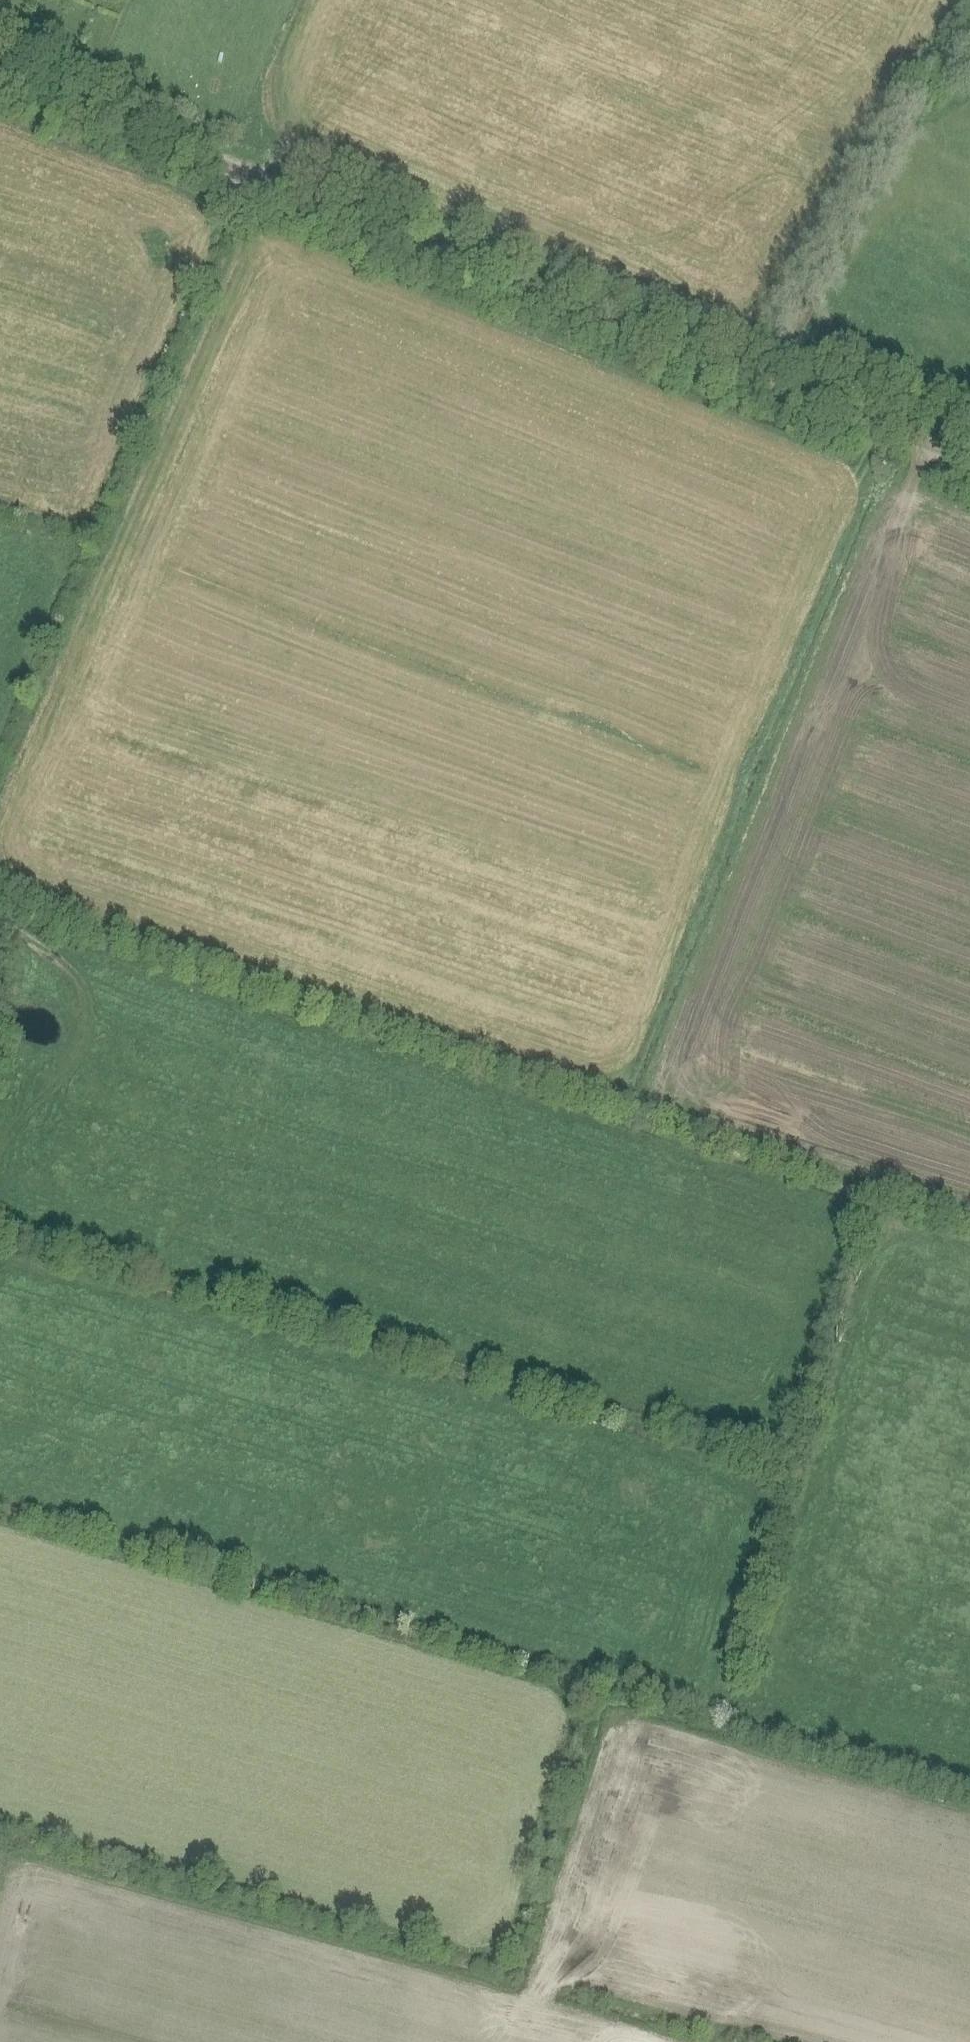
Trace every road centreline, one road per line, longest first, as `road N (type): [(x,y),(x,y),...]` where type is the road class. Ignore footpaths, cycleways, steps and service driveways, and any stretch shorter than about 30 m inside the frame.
road 1 (unclassified): [(969,459),(0,69)]

